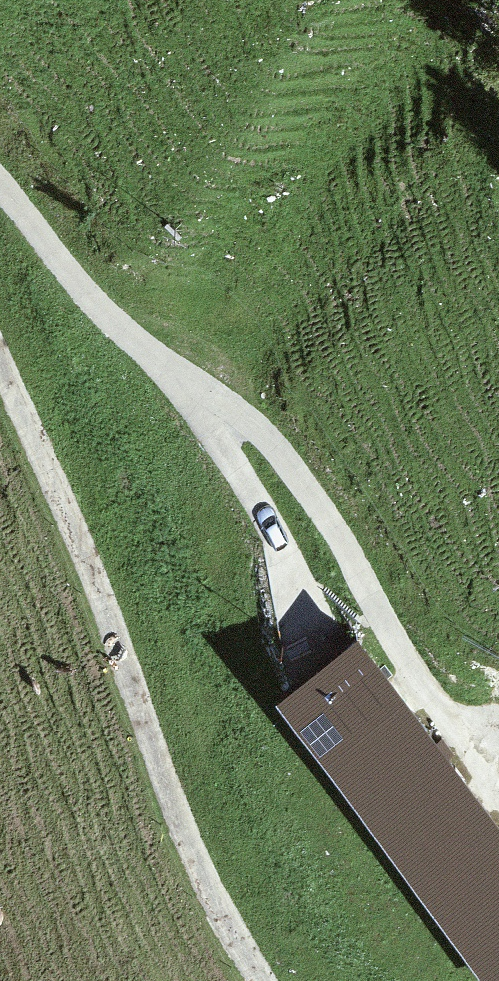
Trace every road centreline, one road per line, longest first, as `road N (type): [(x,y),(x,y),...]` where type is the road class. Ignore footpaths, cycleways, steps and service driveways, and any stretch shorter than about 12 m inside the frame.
road 1 (track): [(498,735),(462,744),(306,484),(246,420),(155,357),(80,290),(0,188)]
road 2 (track): [(315,636),(273,528),(184,378)]

